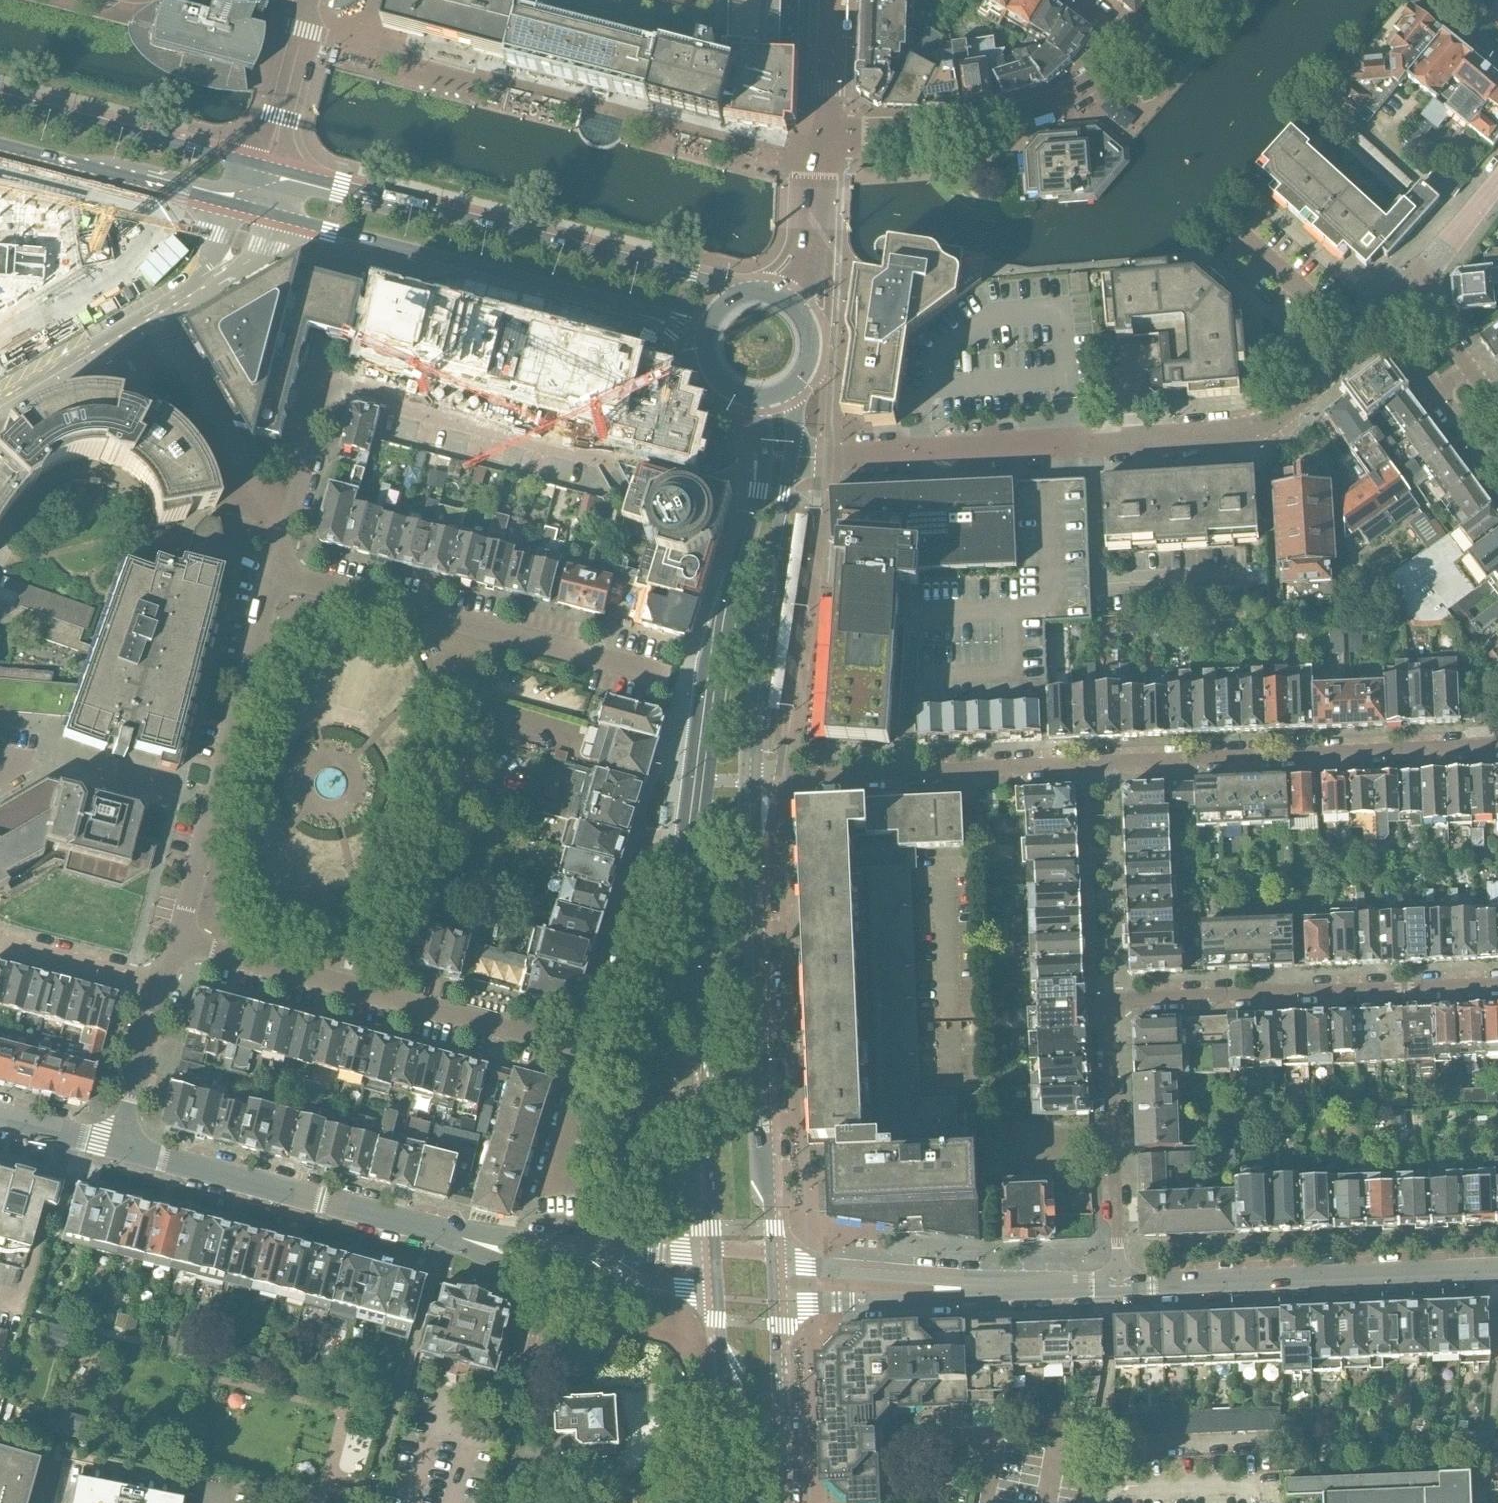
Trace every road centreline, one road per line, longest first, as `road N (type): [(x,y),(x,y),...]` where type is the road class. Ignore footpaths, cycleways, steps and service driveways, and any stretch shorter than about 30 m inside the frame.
road 1 (tertiary): [(760,399),(761,491),(700,719),(695,777),(717,1250)]
road 2 (residential): [(1120,1285),(1110,1000),(1497,984)]
road 3 (tertiary): [(743,293),(269,167)]
road 4 (residential): [(276,574),(323,398),(347,392),(611,462)]
road 5 (tertiary): [(772,1253),(750,778)]
road 6 (unclassified): [(574,1261),(116,1148)]
road 7 (tertiary): [(253,208),(707,328)]
road 8 (residential): [(1497,744),(1103,763)]
road 9 (residential): [(176,944),(276,574)]
road 10 (residential): [(393,1000),(492,631)]
road 11 (unclassified): [(1120,1285),(1497,1270)]
road 12 (residential): [(822,141),(1009,117),(1076,92),(1139,49)]
road 13 (unclassified): [(1378,318),(1295,406),(1255,430),(1092,441)]
road 14 (residential): [(1076,764),(750,778)]
road 15 (tertiary): [(750,778),(790,455)]
road 16 (residential): [(0,392),(226,260),(253,208)]
road 17 (unclassified): [(1074,442),(790,455)]
road 18 (tertiary): [(269,167),(0,98)]
road 19 (tertiary): [(0,144),(253,208)]
road 20 (residential): [(393,1000),(176,944)]
road 21 (residential): [(492,631),(276,574)]
road 22 (tertiary): [(719,1298),(730,1430),(721,1502)]
road 23 (residential): [(589,1050),(393,1000)]
road 24 (tertiary): [(778,1502),(773,1301)]
road 25 (unclassified): [(934,1287),(1120,1285)]
road 26 (residential): [(671,678),(492,631)]
road 27 (unclassified): [(269,167),(311,0)]
road 28 (residential): [(116,1148),(159,986)]
road 29 (unclassified): [(934,1287),(904,1275),(772,1253)]
road 30 (residential): [(159,986),(0,945)]
road 31 (residential): [(822,141),(808,268),(791,300)]
road 32 (unclassified): [(773,1301),(906,1297),(934,1287)]
road 33 (unclassified): [(574,1261),(719,1298)]
road 34 (residential): [(548,1191),(589,1050)]
road 35 (unclassified): [(717,1250),(574,1261)]
road 36 (residential): [(822,141),(832,0)]
road 37 (unclassified): [(1497,176),(1410,283)]

